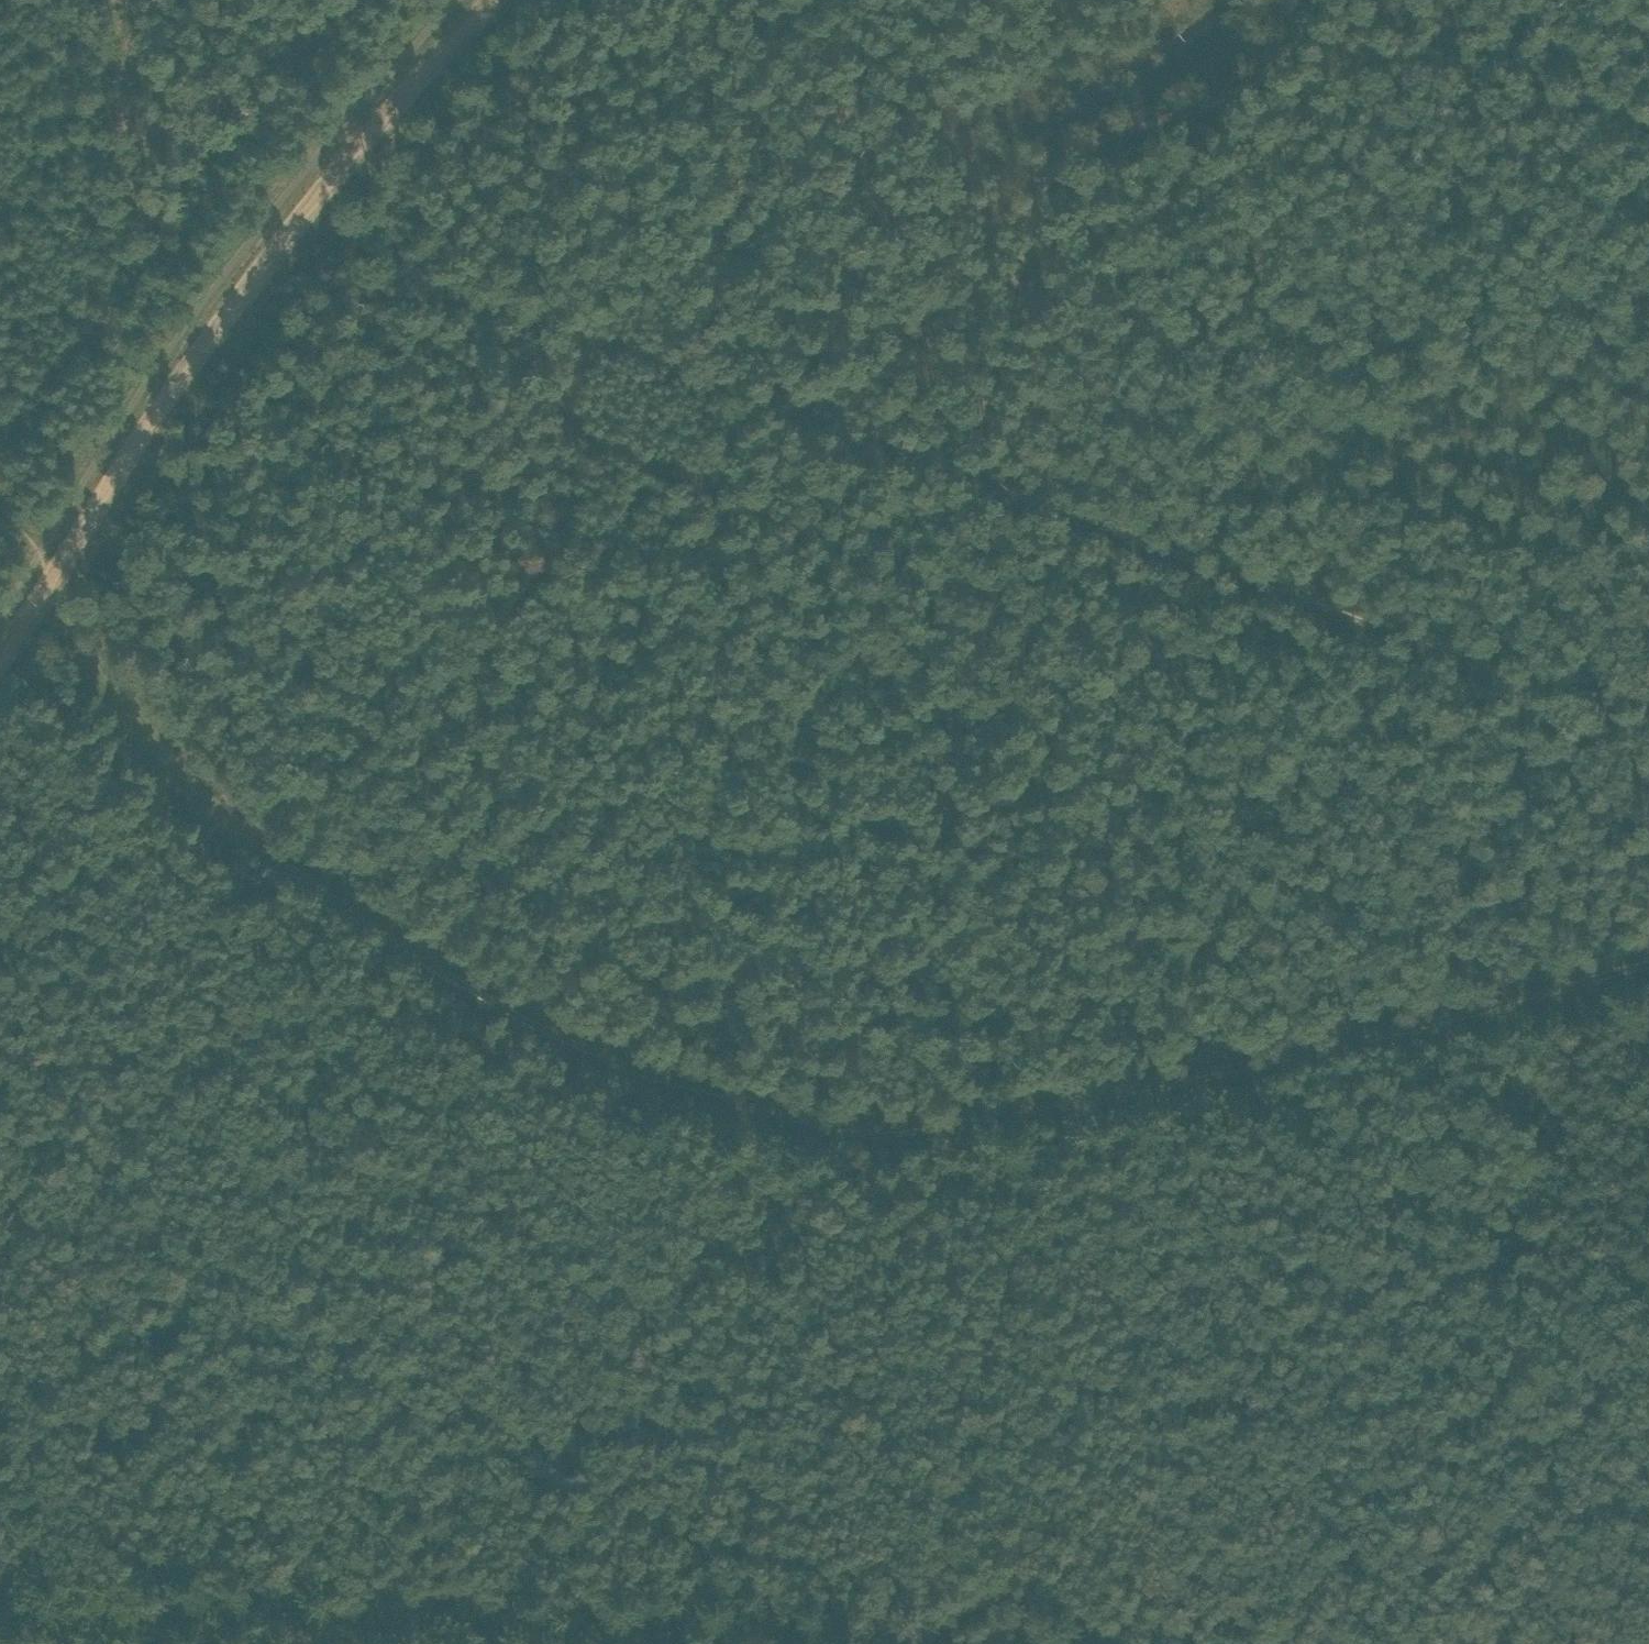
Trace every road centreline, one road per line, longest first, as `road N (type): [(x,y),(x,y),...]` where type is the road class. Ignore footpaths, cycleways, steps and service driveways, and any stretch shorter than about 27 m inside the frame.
road 1 (track): [(1648,970),(1041,1111),(751,1109),(509,1015),(292,869),(80,645),(45,581)]
road 2 (track): [(0,670),(91,515),(266,256),(491,0)]

